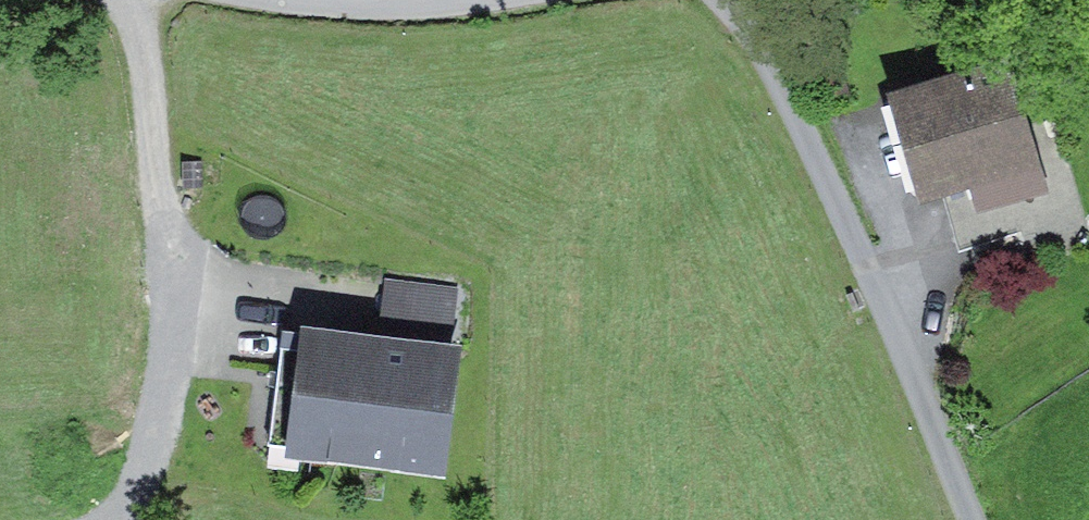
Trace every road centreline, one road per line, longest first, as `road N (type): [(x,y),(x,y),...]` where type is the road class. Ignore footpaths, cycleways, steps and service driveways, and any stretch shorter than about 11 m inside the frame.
road 1 (track): [(978,519),(842,192),(778,70),(728,0)]
road 2 (track): [(139,0),(177,292),(195,308),(256,319)]

